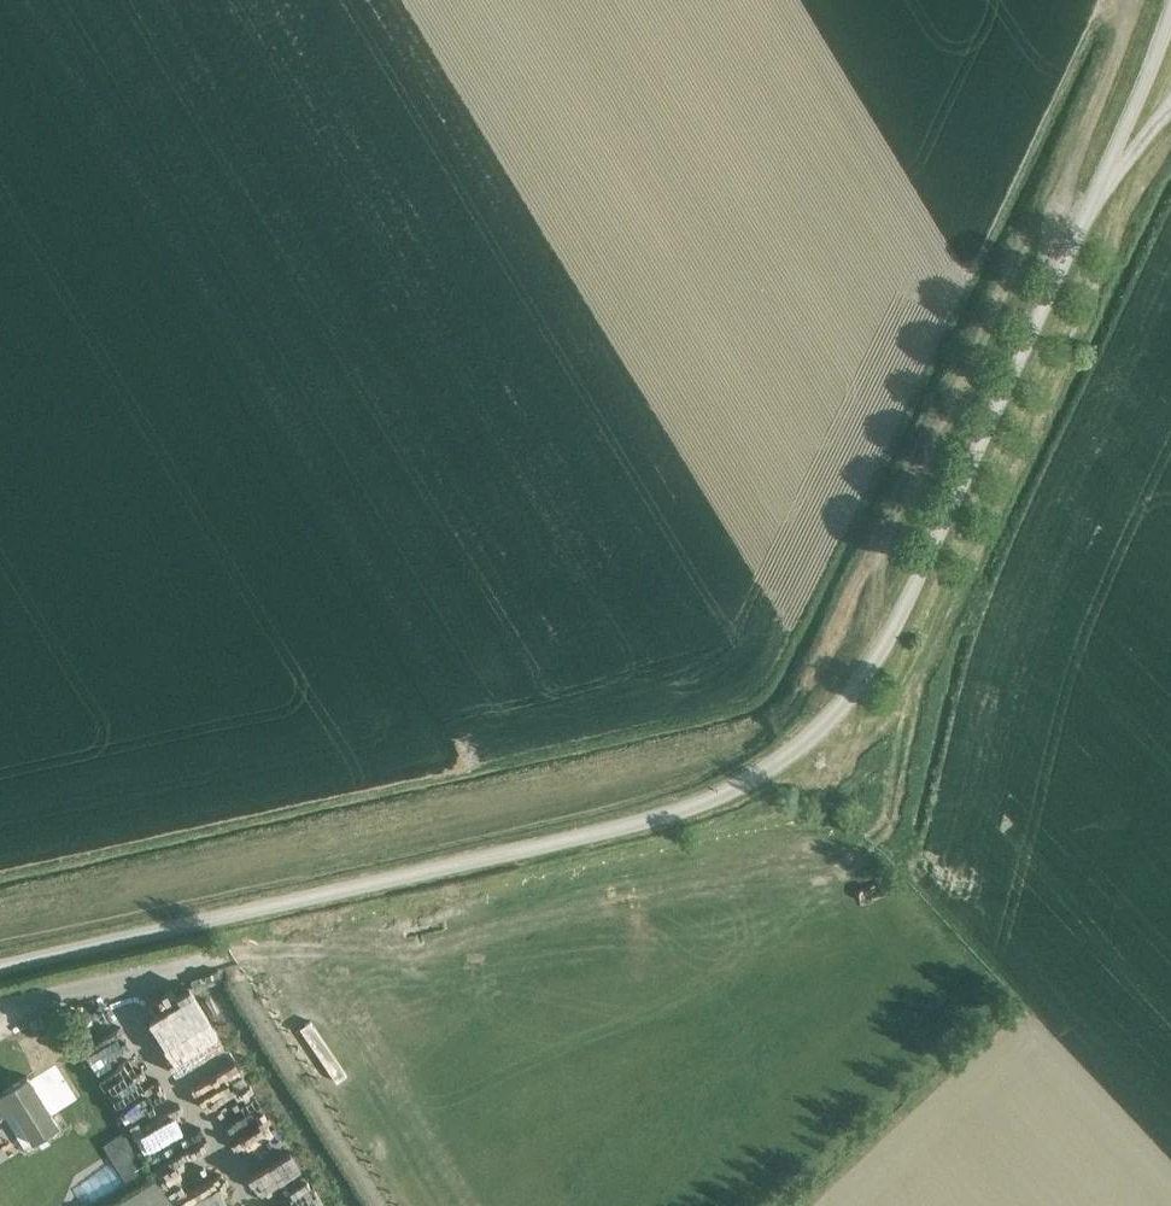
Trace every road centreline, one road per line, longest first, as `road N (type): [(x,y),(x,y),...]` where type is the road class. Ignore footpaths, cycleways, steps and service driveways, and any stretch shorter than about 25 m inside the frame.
road 1 (unclassified): [(0,965),(676,812),(736,785),(815,730),(847,699),(902,613),(1170,11)]

